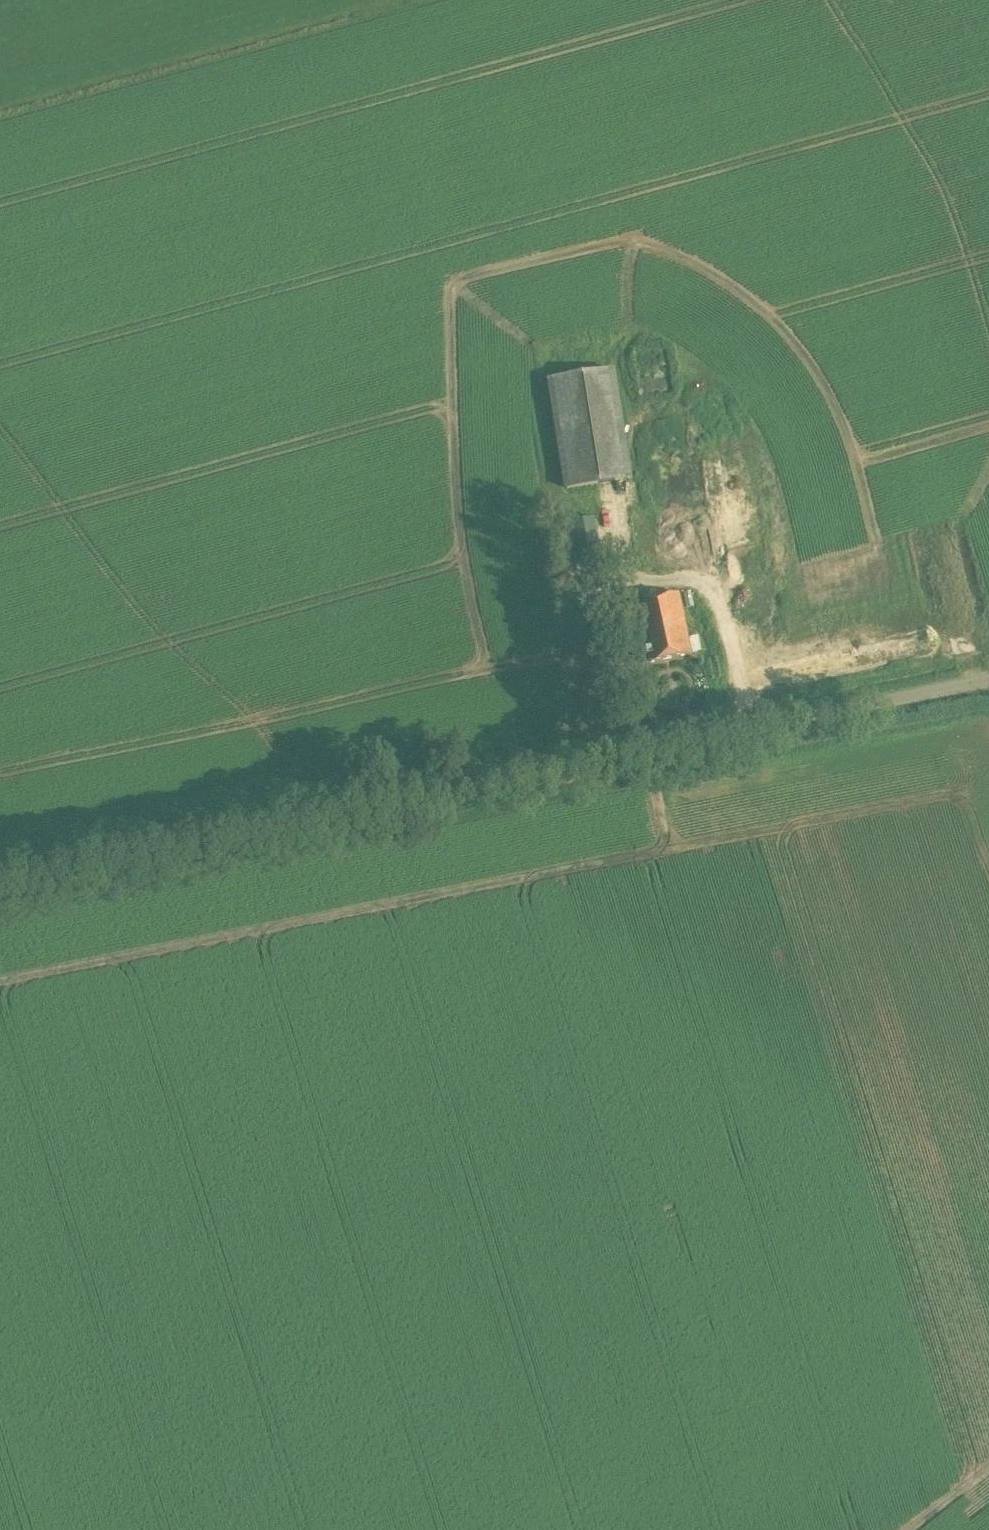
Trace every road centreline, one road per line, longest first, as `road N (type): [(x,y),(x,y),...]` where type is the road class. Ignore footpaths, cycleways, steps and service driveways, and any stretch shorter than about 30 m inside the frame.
road 1 (unclassified): [(0,878),(988,678)]

